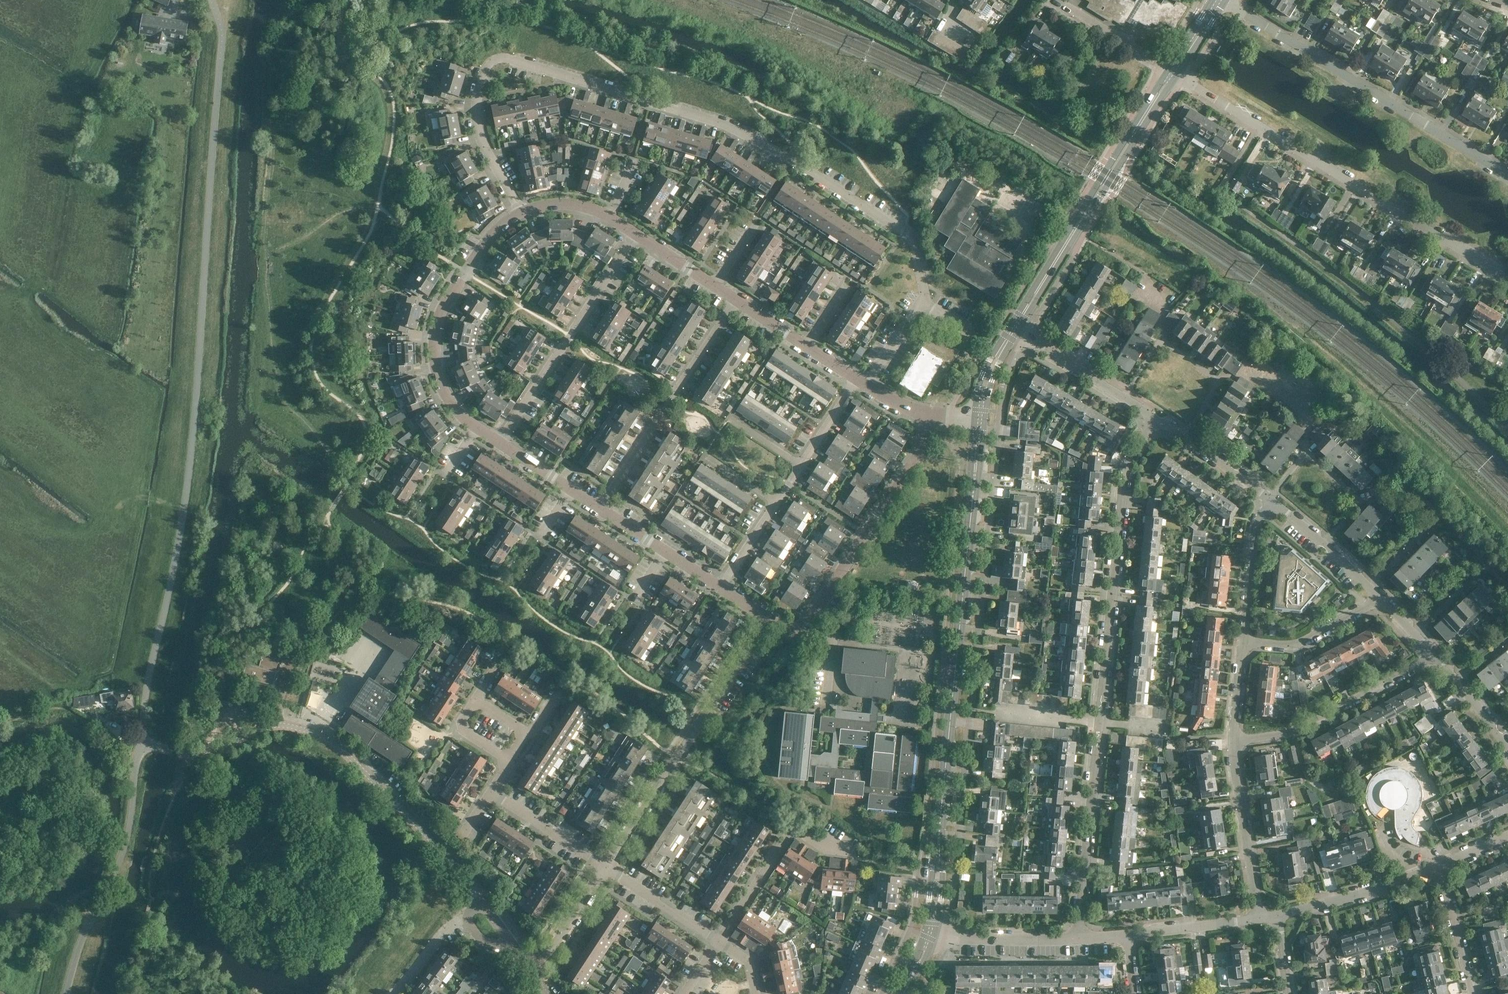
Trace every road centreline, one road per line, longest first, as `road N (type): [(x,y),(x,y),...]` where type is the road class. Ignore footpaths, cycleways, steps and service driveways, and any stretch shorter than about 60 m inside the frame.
road 1 (residential): [(864,384),(918,301),(912,247),(733,131),(498,59),(478,80),(476,131),(517,212)]
road 2 (residential): [(1076,938),(1125,478),(1155,417)]
road 3 (residential): [(480,901),(448,853),(320,734),(281,724),(212,754),(158,747)]
road 4 (secondary): [(930,933),(969,543)]
road 5 (track): [(270,114),(271,375),(288,407),(353,474)]
road 6 (residential): [(1507,279),(1176,75)]
road 7 (residential): [(1507,175),(1225,1)]
road 8 (secondary): [(1168,69),(1010,329)]
road 9 (secondary): [(1017,332),(1176,75)]
road 10 (residential): [(768,619),(792,630),(810,620),(921,450),(927,413)]
road 11 (residential): [(517,212),(488,233),(440,318),(440,381),(456,410),(499,441)]
road 12 (residential): [(599,507),(734,298)]
road 13 (residential): [(499,441),(636,234)]
road 14 (residential): [(721,587),(858,381)]
road 15 (residential): [(1234,738),(1300,729),(1436,655)]
road 16 (residential): [(719,942),(788,829),(859,859)]
road 17 (track): [(0,515),(96,529),(122,498),(185,505)]
road 18 (residential): [(1261,915),(1234,738)]
road 19 (residential): [(1271,914),(1363,894),(1439,866)]
road 20 (residential): [(677,757),(768,619)]
road 21 (tertiary): [(1155,417),(1023,336)]
road 22 (track): [(137,758),(67,711),(0,726)]
road 23 (residential): [(1244,642),(1302,643),(1383,599)]
road 24 (tertiary): [(1275,504),(1155,417)]
road 25 (residential): [(930,933),(1076,938)]
road 26 (residential): [(599,507),(721,587)]
road 27 (residential): [(1244,642),(1255,535),(1275,504)]
road 28 (tertiary): [(1383,599),(1275,504)]
road 29 (residential): [(1124,933),(1261,915)]
road 30 (residential): [(719,942),(605,865)]
road 31 (residential): [(605,865),(492,792)]
road 32 (residential): [(1472,993),(1439,866)]
road 33 (residential): [(1168,69),(1057,0)]
road 34 (residential): [(605,865),(677,757)]
road 35 (residential): [(529,968),(605,865)]
road 36 (secondary): [(975,419),(969,543)]
road 37 (secondary): [(969,543),(985,420)]

